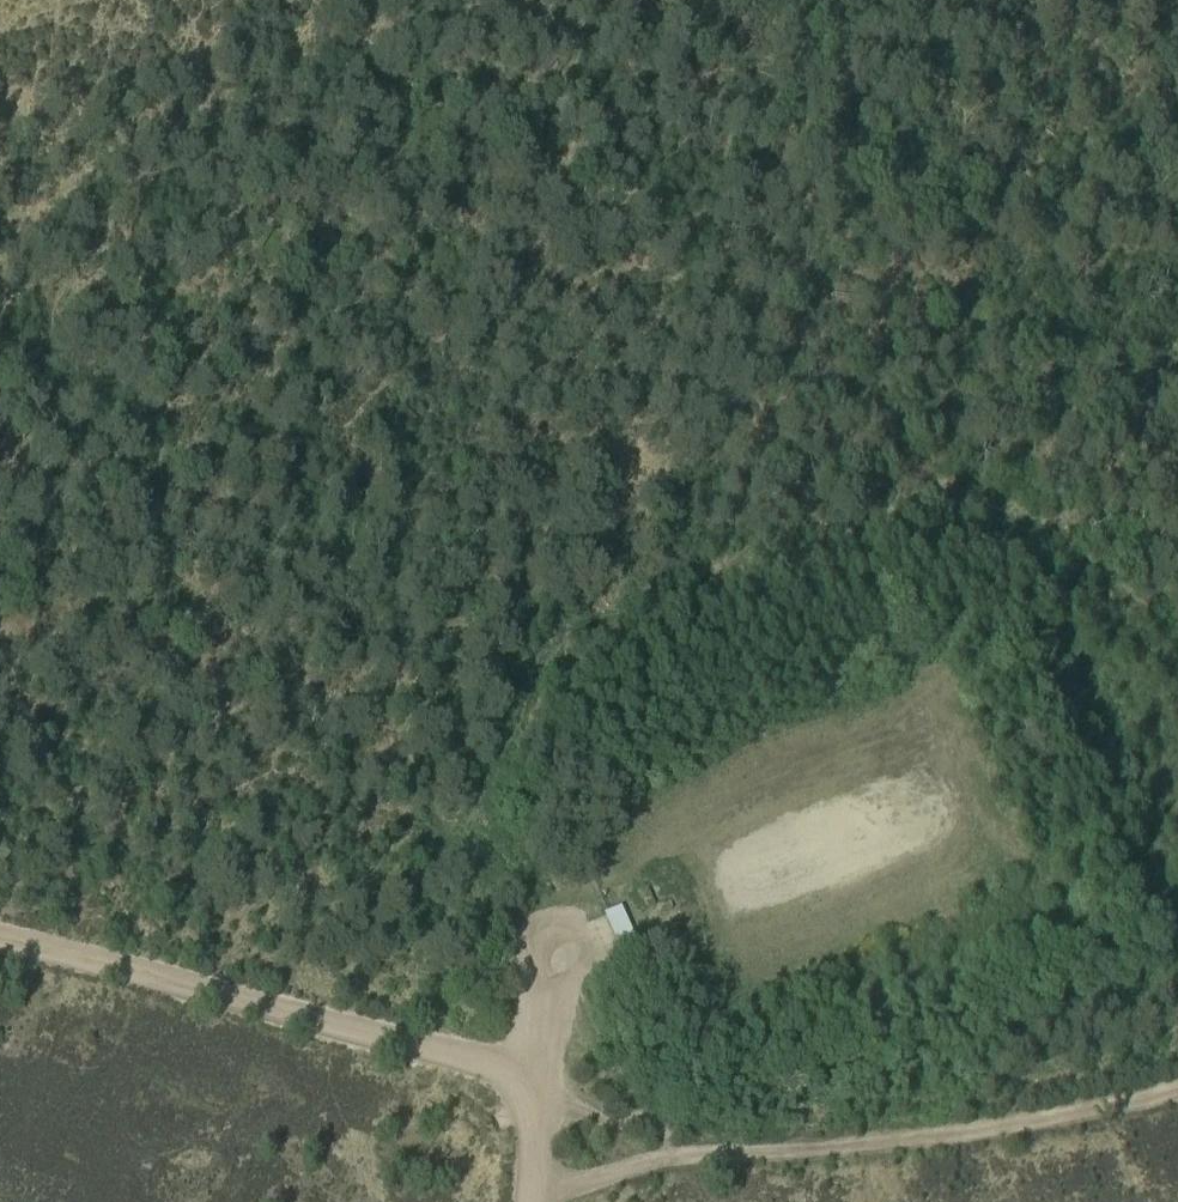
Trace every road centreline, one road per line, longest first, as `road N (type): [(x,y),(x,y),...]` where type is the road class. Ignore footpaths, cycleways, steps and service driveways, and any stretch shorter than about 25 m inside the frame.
road 1 (track): [(1177,1082),(1045,1118),(647,1165),(550,1192),(530,1190)]
road 2 (track): [(533,1080),(455,1049),(0,936)]
road 3 (track): [(533,1080),(551,939)]
road 4 (track): [(529,1201),(533,1080)]

